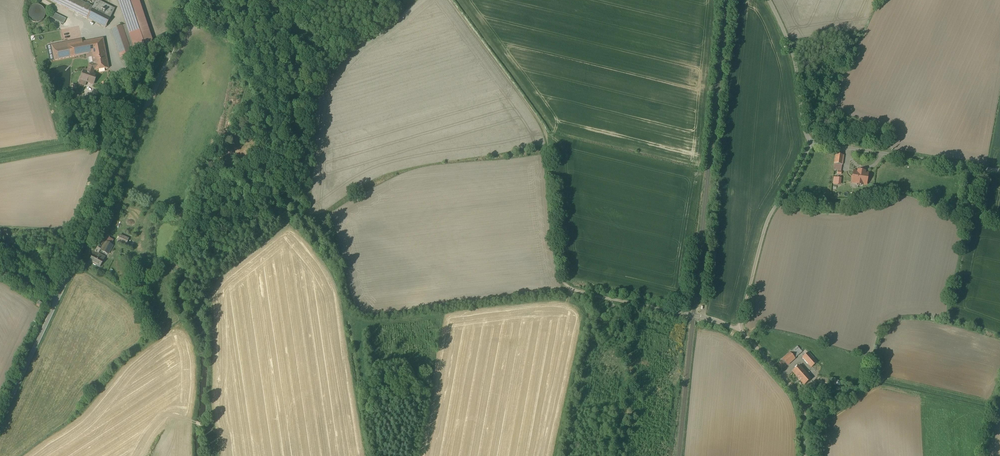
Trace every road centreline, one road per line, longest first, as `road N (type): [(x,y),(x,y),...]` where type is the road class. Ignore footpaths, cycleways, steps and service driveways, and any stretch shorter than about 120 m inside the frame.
road 1 (unclassified): [(999,160),(830,133),(802,150),(765,219),(736,323),(800,394),(809,455)]
road 2 (track): [(450,0),(545,132),(565,278),(588,292),(736,323)]
road 3 (unclassified): [(194,0),(56,300)]
road 4 (unclassified): [(56,300),(0,420)]

